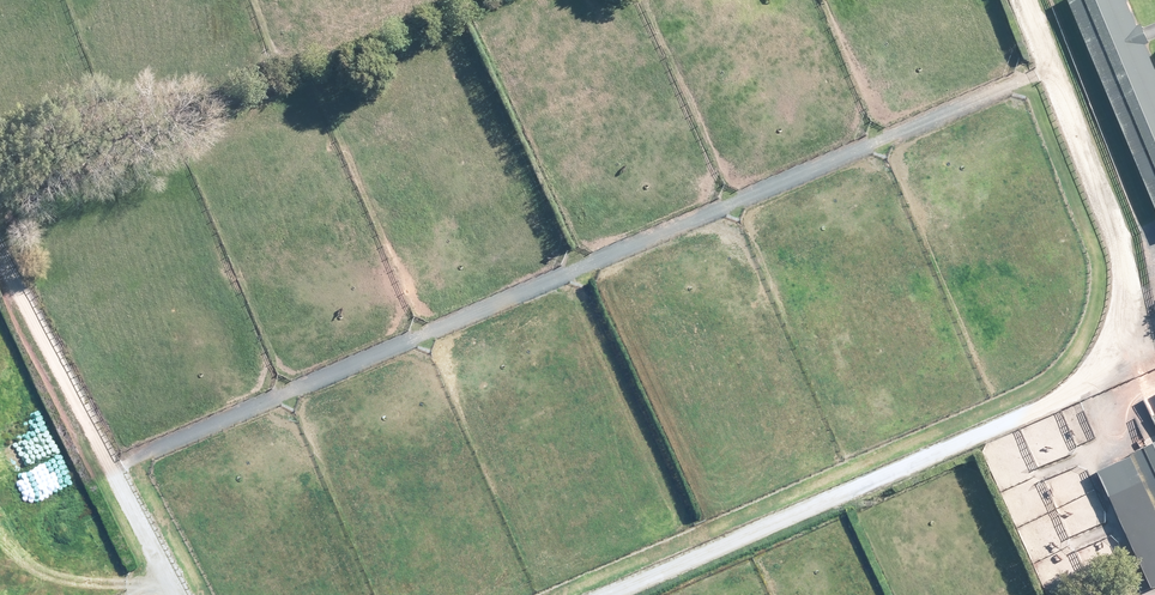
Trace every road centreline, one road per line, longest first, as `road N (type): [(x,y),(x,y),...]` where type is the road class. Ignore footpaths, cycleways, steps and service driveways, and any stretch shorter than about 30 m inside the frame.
road 1 (track): [(1048,58),(106,457)]
road 2 (track): [(1048,58),(1126,268),(1125,331),(1100,357),(575,594)]
road 3 (track): [(177,594),(0,250)]

